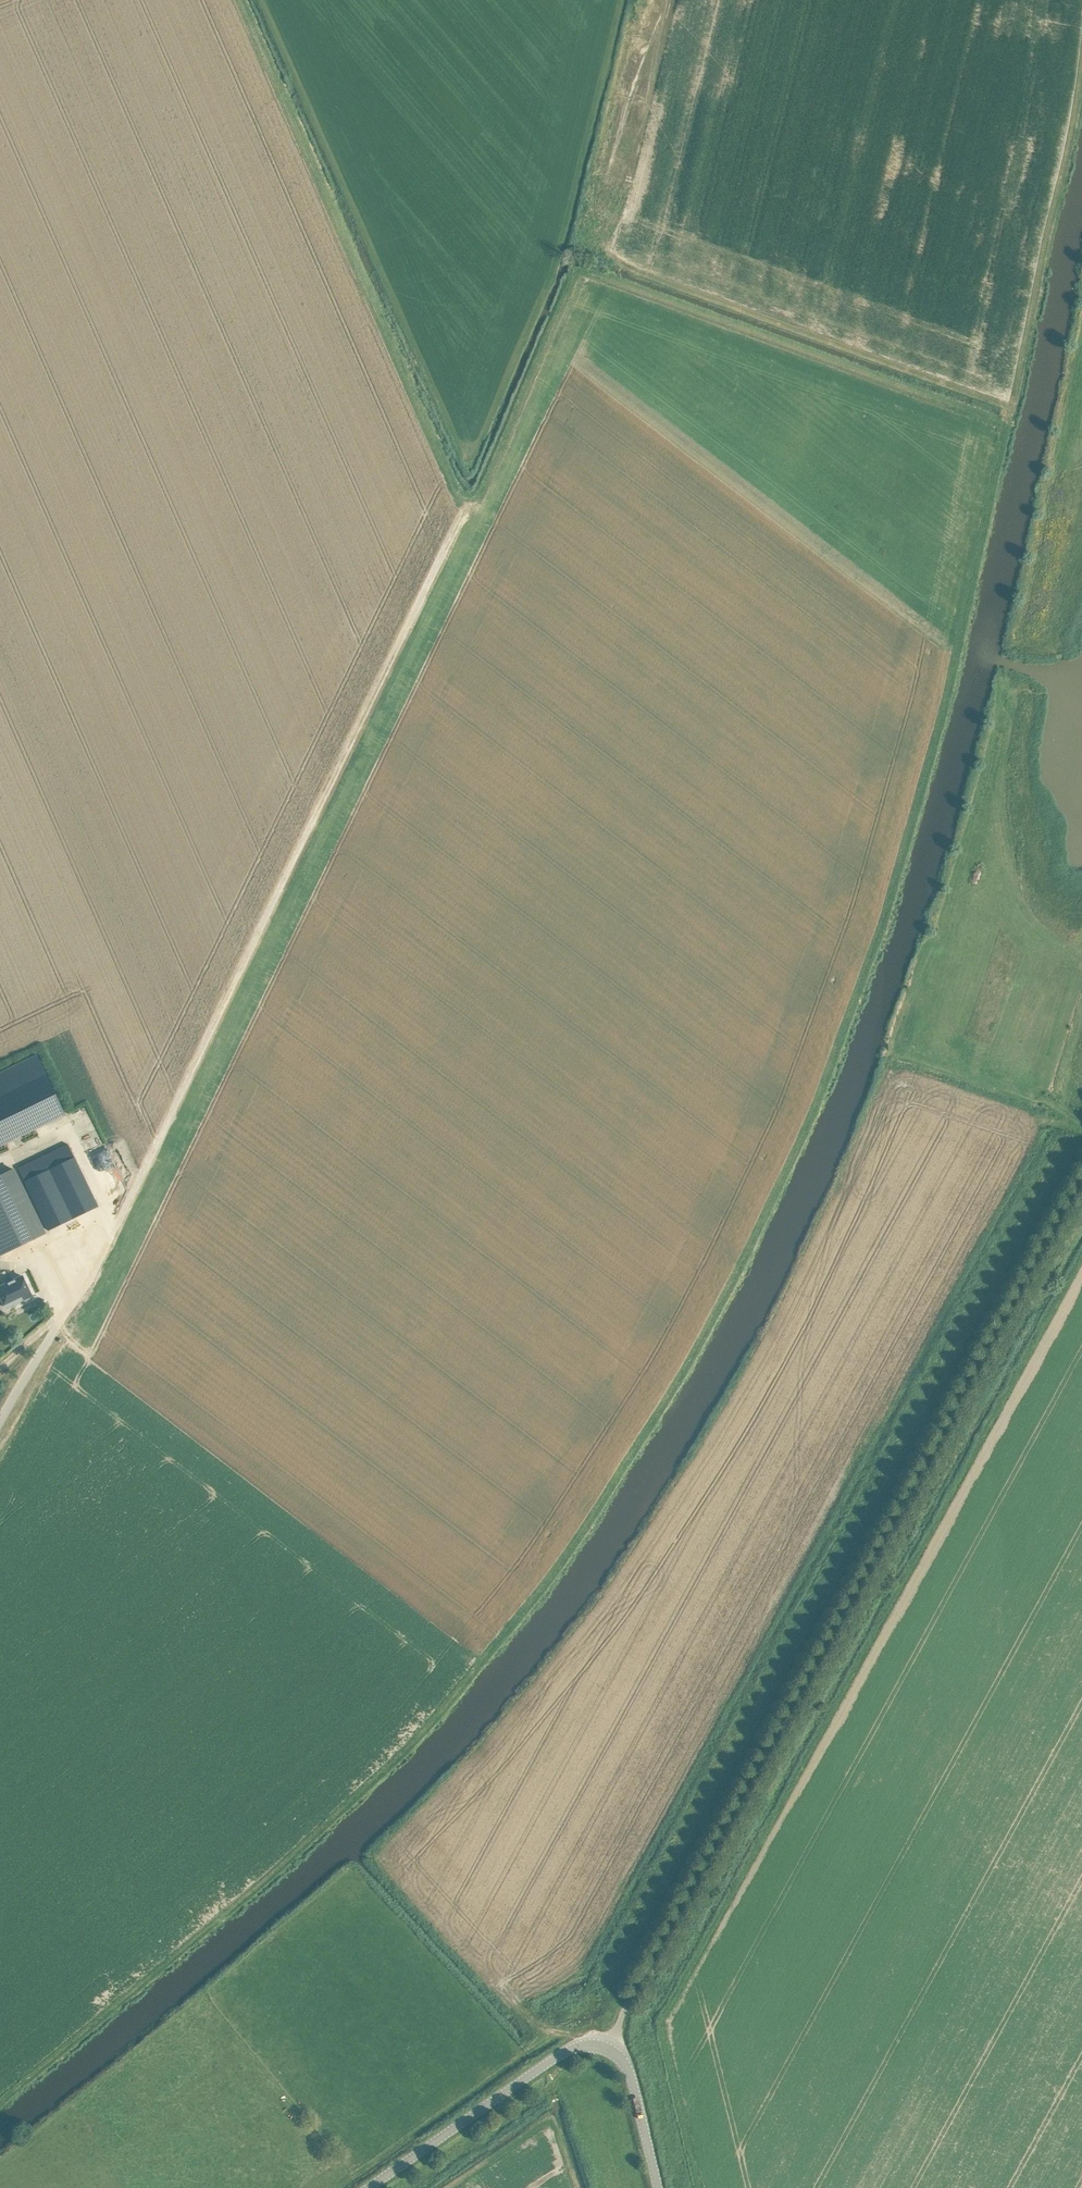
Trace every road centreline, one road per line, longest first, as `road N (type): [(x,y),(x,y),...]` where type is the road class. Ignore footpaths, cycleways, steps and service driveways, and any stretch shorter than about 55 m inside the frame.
road 1 (unclassified): [(606,2048),(1081,1193)]
road 2 (tertiary): [(370,2187),(572,2048),(606,2048)]
road 3 (tertiary): [(660,2187),(633,2087),(606,2048)]

